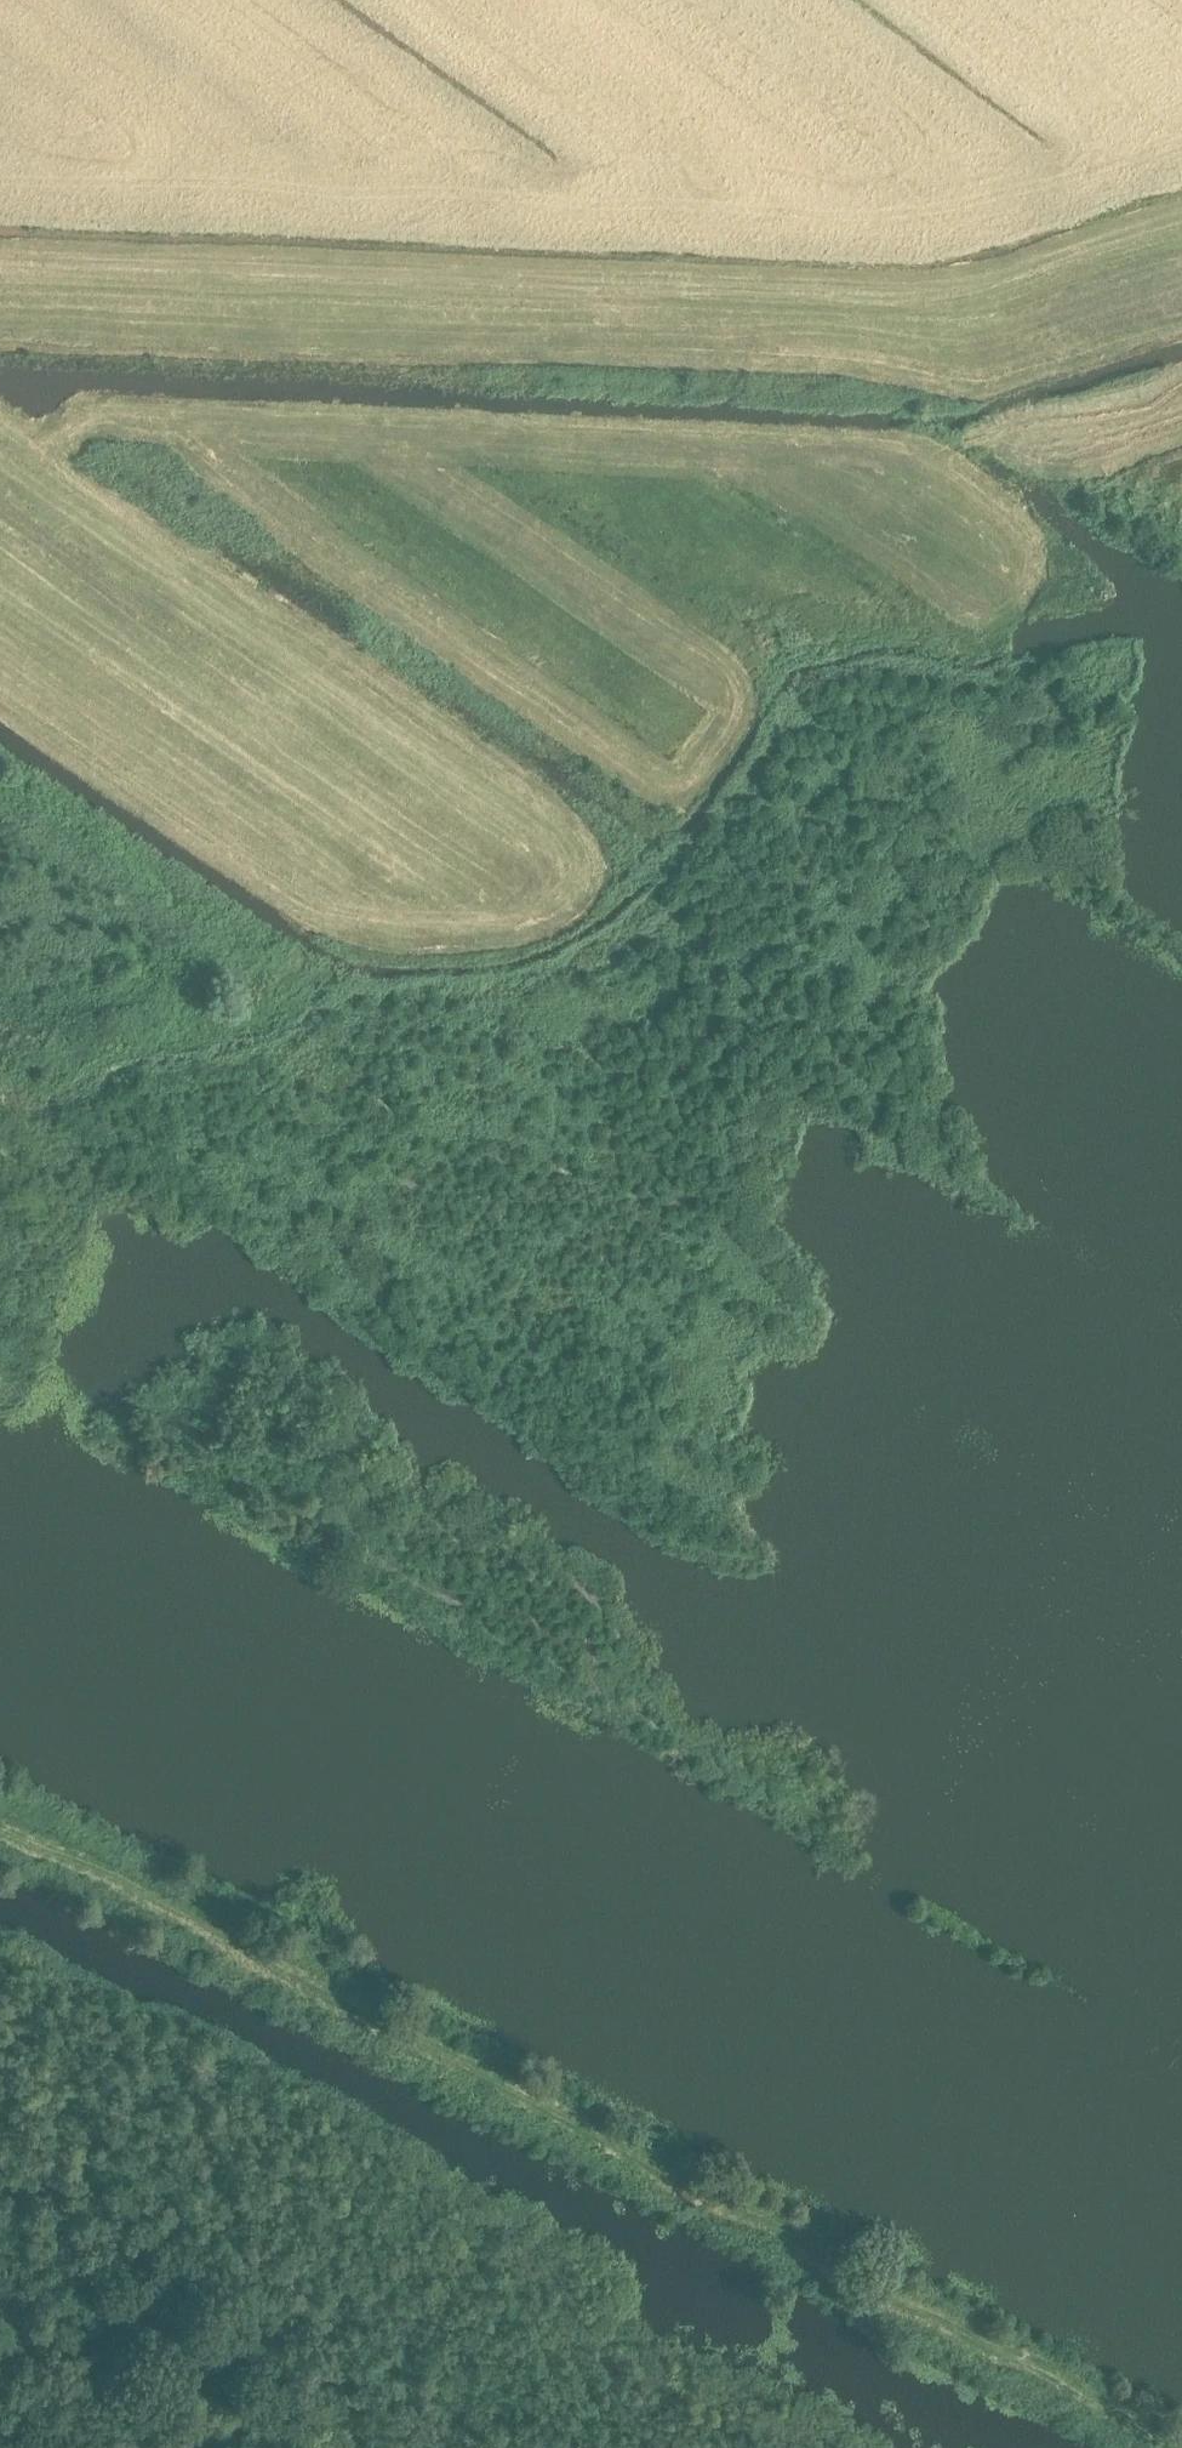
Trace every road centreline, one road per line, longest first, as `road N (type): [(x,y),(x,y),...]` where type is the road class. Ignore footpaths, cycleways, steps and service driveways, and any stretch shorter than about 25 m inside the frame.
road 1 (track): [(1181,236),(954,291),(717,290),(0,263)]

